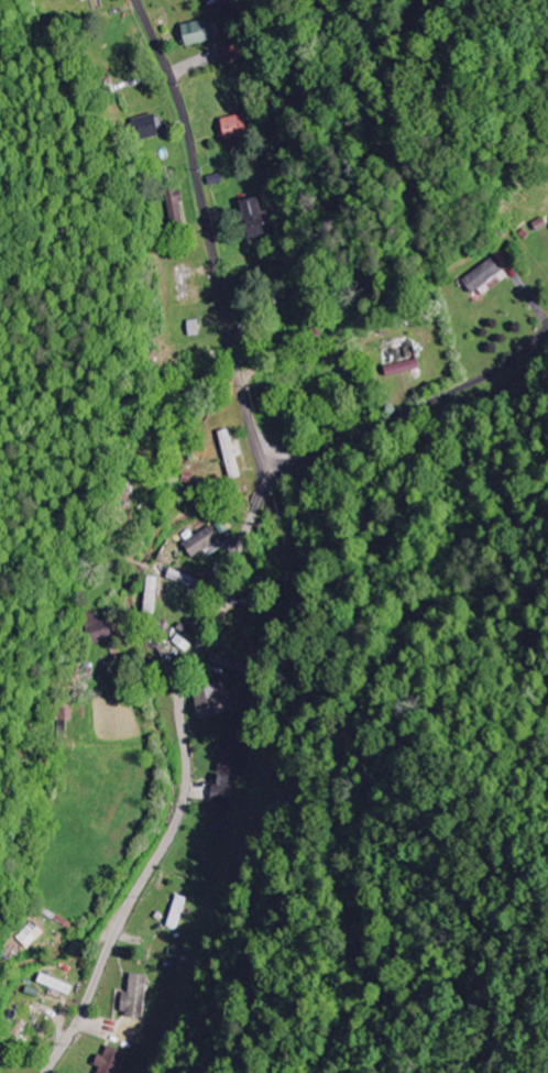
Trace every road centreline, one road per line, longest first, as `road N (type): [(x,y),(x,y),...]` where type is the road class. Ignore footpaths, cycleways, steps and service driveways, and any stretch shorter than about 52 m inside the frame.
road 1 (tertiary): [(46,1072),(179,815),(187,774),(184,682),(239,551)]
road 2 (residential): [(275,474),(248,409),(188,122),(139,0)]
road 3 (residential): [(275,474),(485,379),(547,328)]

